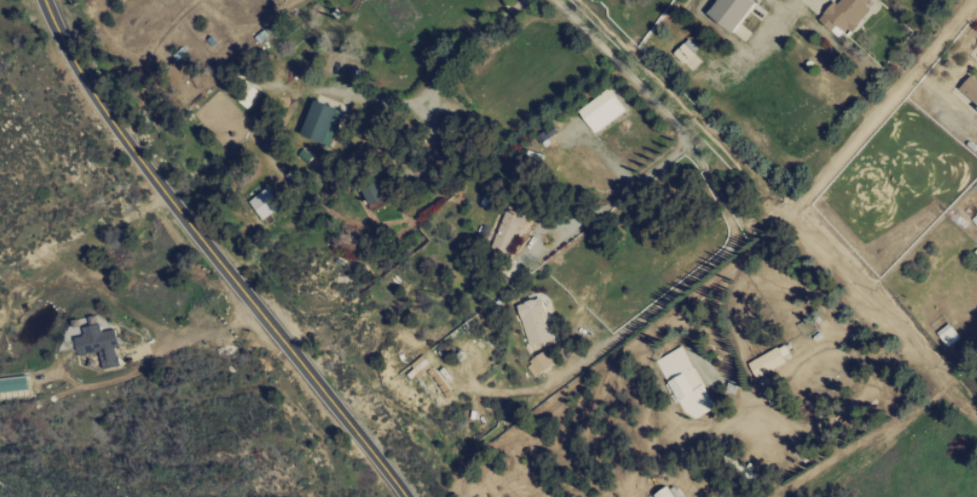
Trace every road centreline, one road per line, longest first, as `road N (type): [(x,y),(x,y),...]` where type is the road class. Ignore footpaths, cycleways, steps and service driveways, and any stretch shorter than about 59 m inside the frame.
road 1 (secondary): [(390,496),(90,112),(37,0)]

